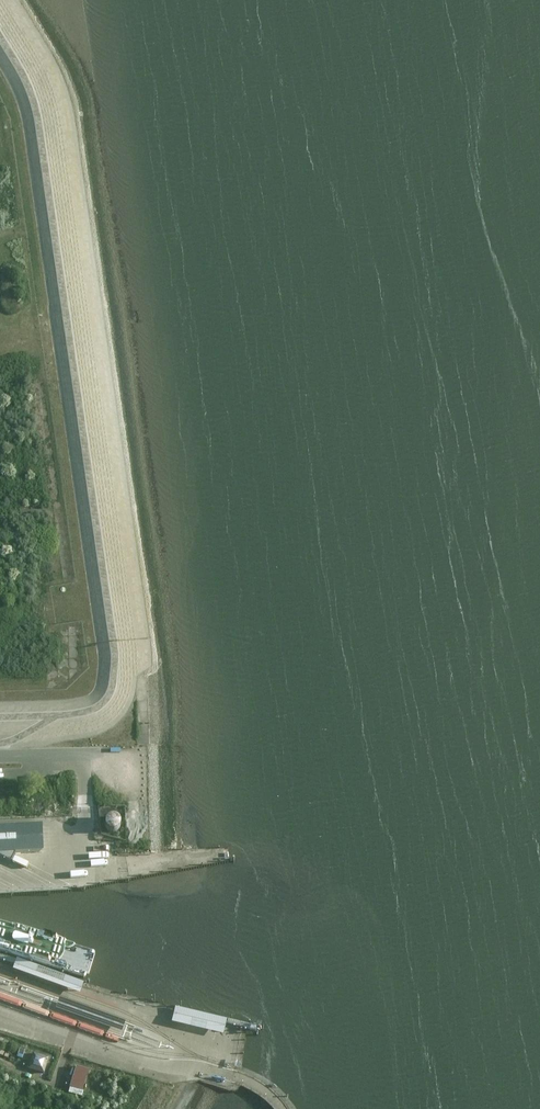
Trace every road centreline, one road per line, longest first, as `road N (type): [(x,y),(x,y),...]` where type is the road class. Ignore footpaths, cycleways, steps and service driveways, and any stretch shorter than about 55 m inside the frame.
road 1 (track): [(0,748),(59,713),(99,702),(111,677),(35,112),(0,43)]
road 2 (track): [(76,489),(19,103),(0,69)]

